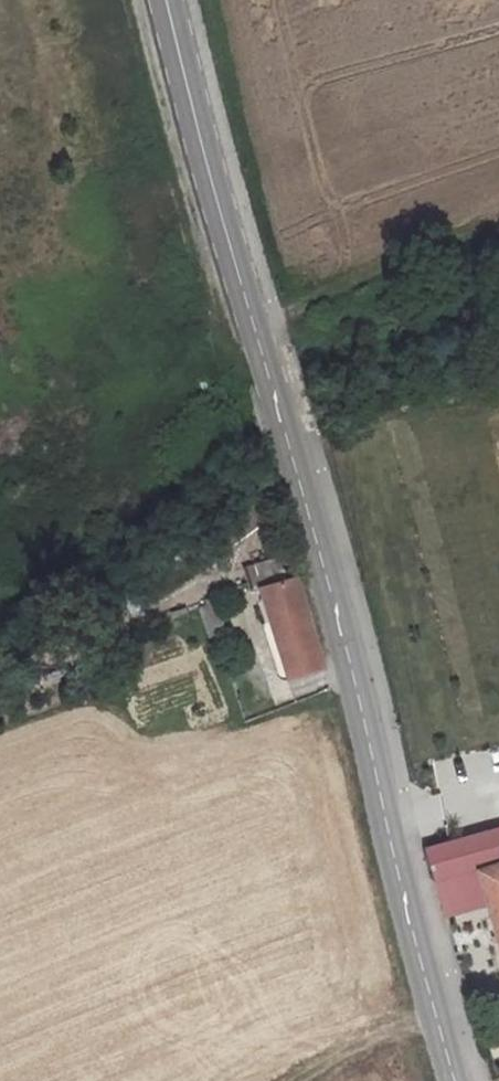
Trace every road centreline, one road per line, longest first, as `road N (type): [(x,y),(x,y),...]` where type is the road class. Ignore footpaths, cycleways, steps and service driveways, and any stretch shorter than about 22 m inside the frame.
road 1 (tertiary): [(167,0),(453,1080)]
road 2 (track): [(275,312),(414,245),(498,234)]
road 3 (track): [(294,1080),(398,1026),(458,1008)]

